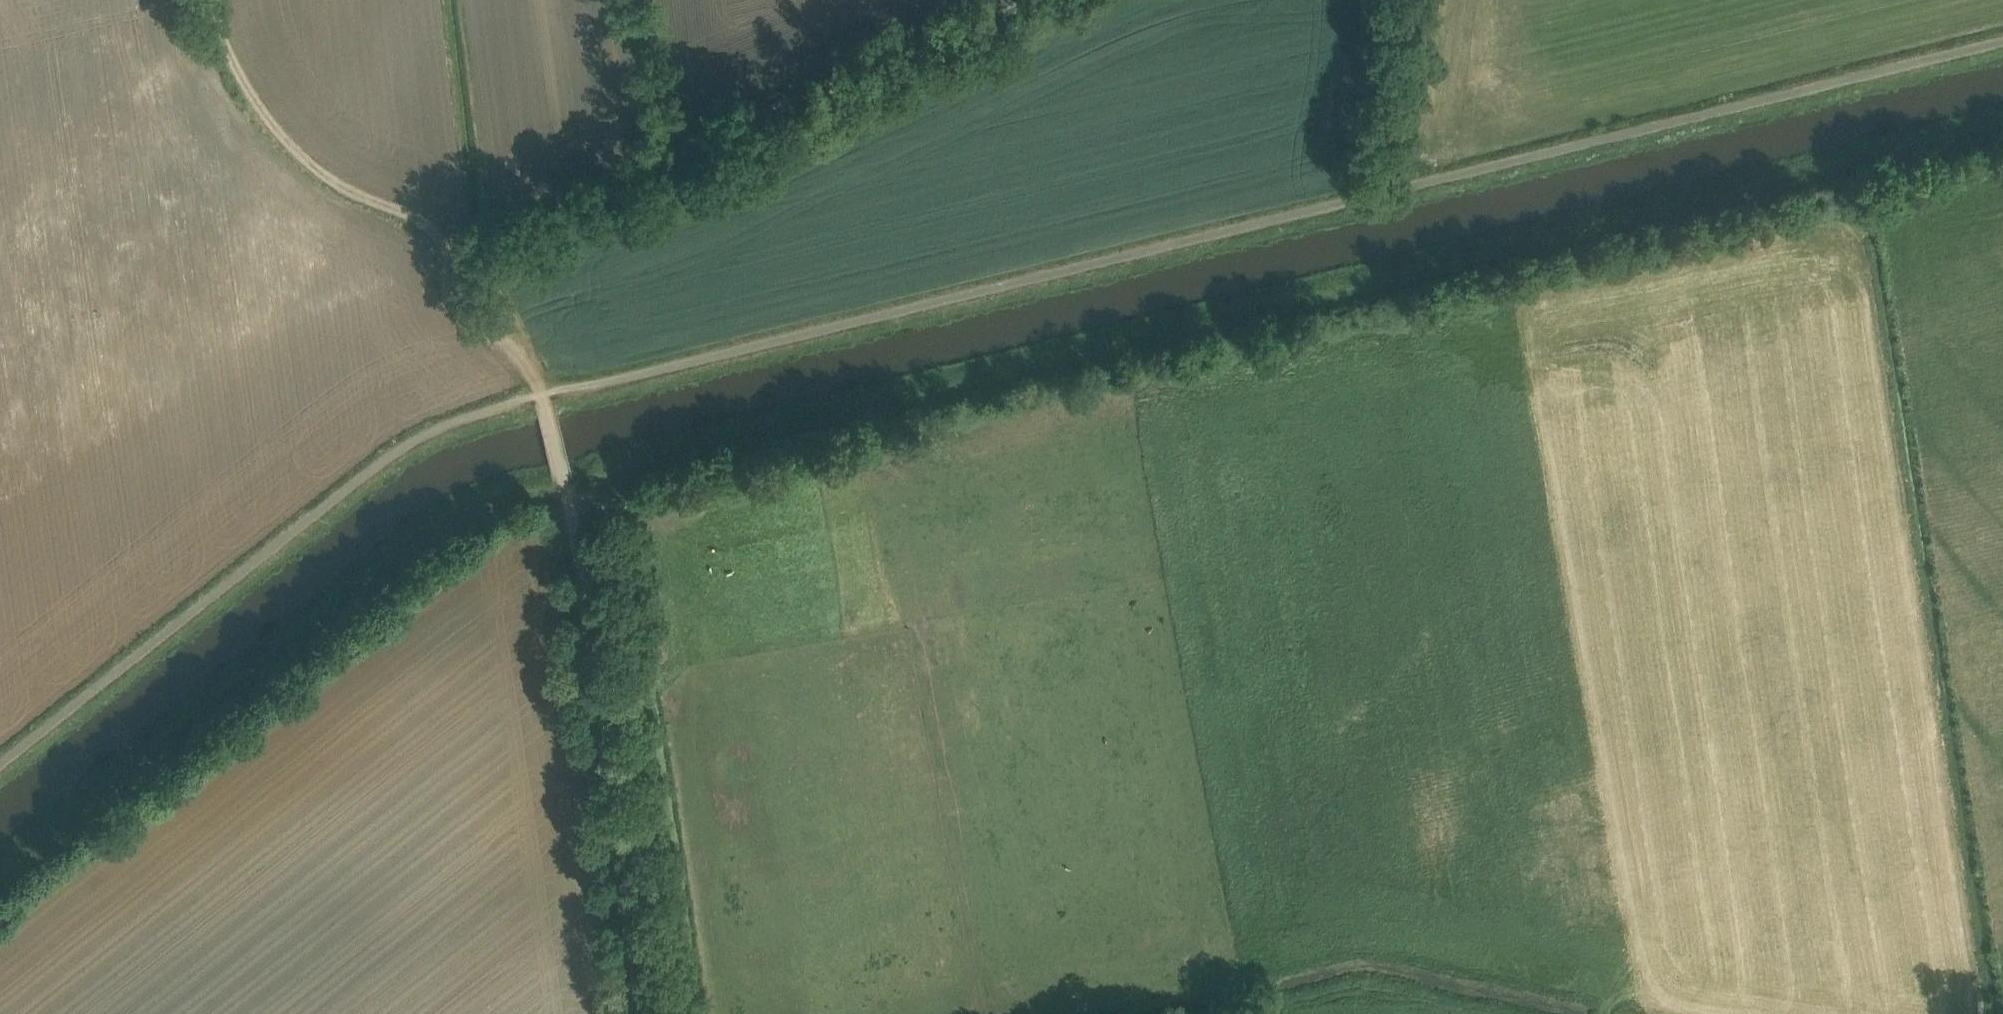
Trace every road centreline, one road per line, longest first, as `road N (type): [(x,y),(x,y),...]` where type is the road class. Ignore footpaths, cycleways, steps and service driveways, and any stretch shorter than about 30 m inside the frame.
road 1 (unclassified): [(543,394),(650,1013)]
road 2 (track): [(1017,0),(842,86),(454,245)]
road 3 (track): [(524,355),(465,300),(454,245),(334,182),(278,135),(240,76),(213,0)]
road 4 (track): [(543,394),(500,294),(454,245)]

